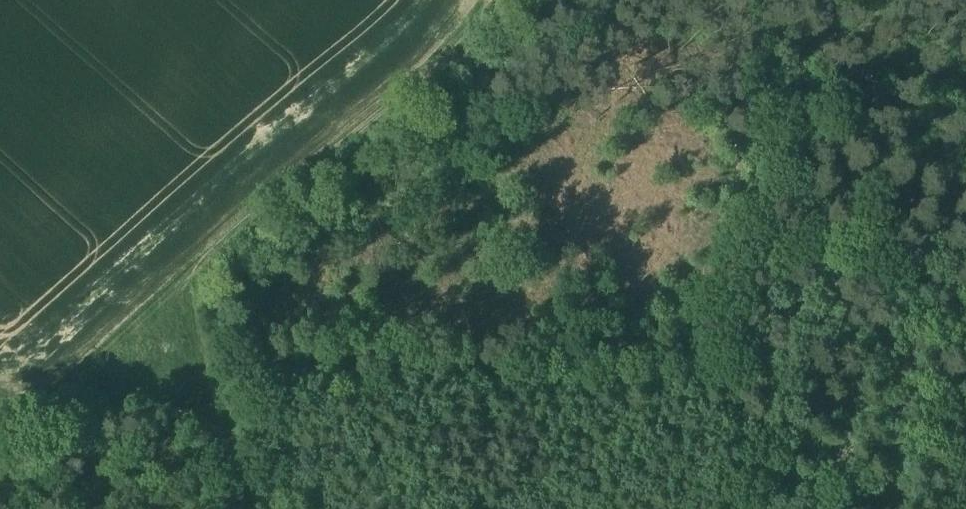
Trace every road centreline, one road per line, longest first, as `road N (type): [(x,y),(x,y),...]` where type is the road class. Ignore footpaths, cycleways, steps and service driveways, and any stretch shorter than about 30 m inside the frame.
road 1 (track): [(733,508),(727,305),(735,0)]
road 2 (track): [(216,420),(0,414)]

